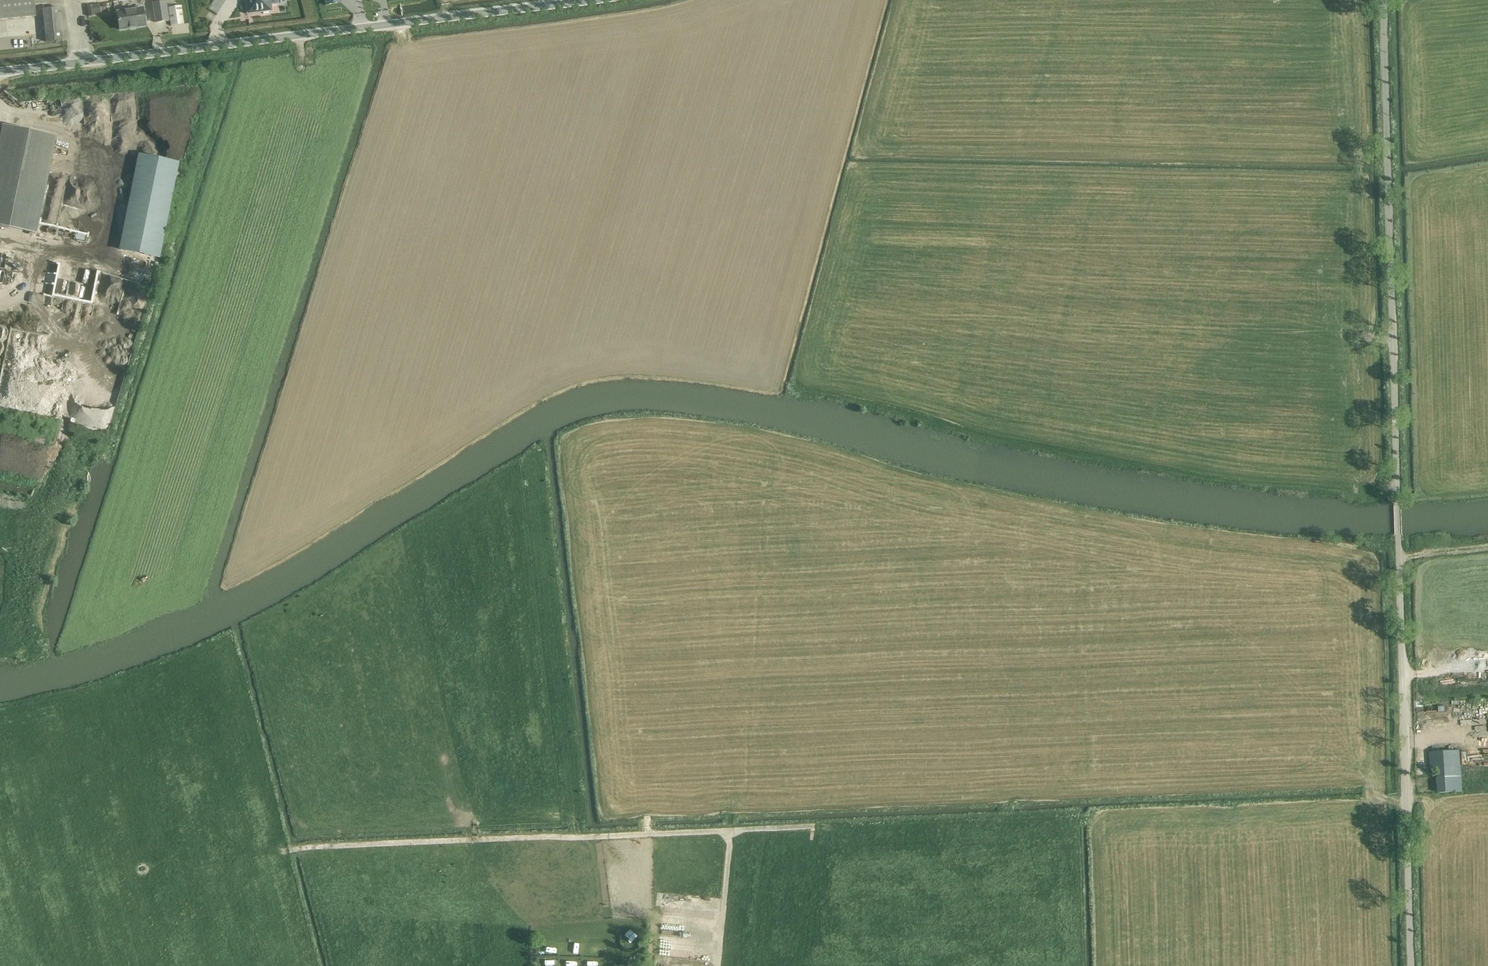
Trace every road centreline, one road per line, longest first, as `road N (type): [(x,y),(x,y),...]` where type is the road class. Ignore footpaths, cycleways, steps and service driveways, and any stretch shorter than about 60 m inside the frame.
road 1 (unclassified): [(1410,965),(1382,0)]
road 2 (unclassified): [(0,72),(585,0)]

